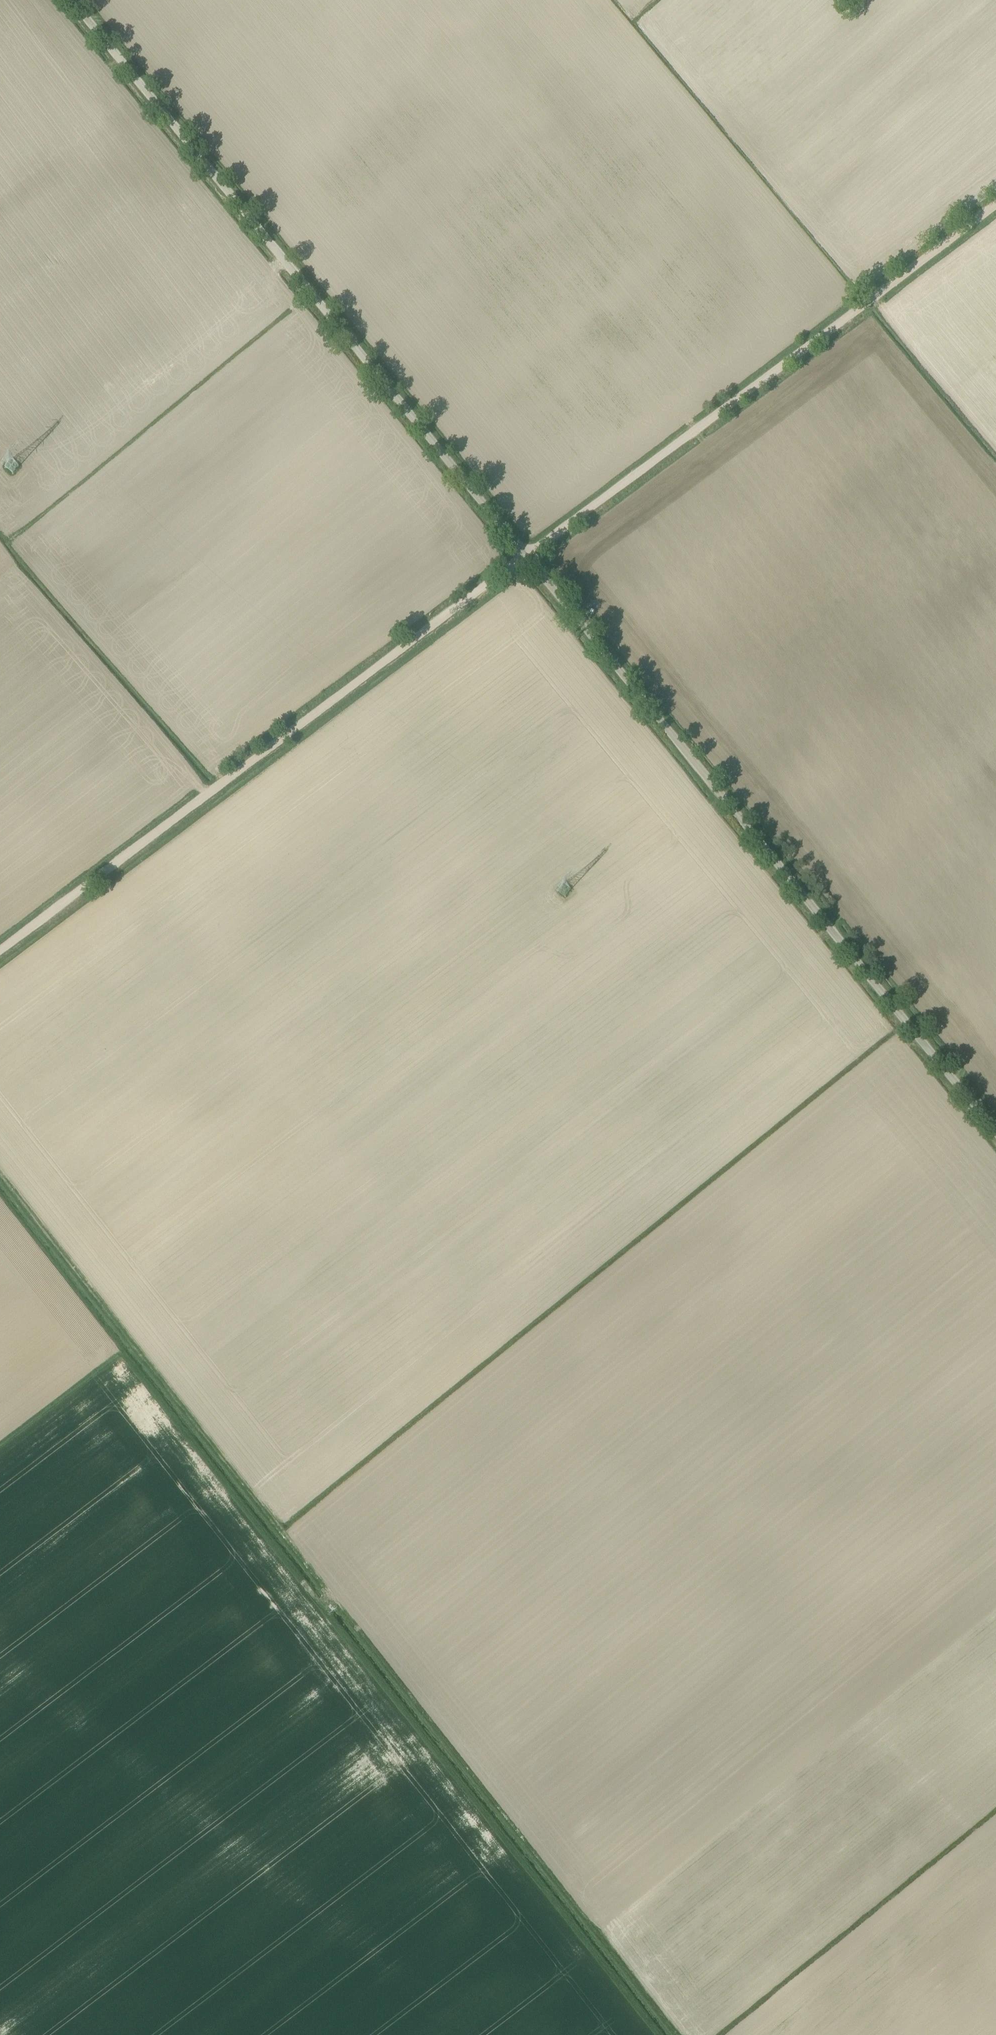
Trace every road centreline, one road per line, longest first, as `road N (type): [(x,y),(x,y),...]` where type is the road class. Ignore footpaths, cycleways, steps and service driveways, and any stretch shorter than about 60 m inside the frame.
road 1 (unclassified): [(995,1125),(76,0)]
road 2 (track): [(674,2034),(0,1179)]
road 3 (track): [(526,556),(0,952)]
road 4 (track): [(526,556),(995,203)]

